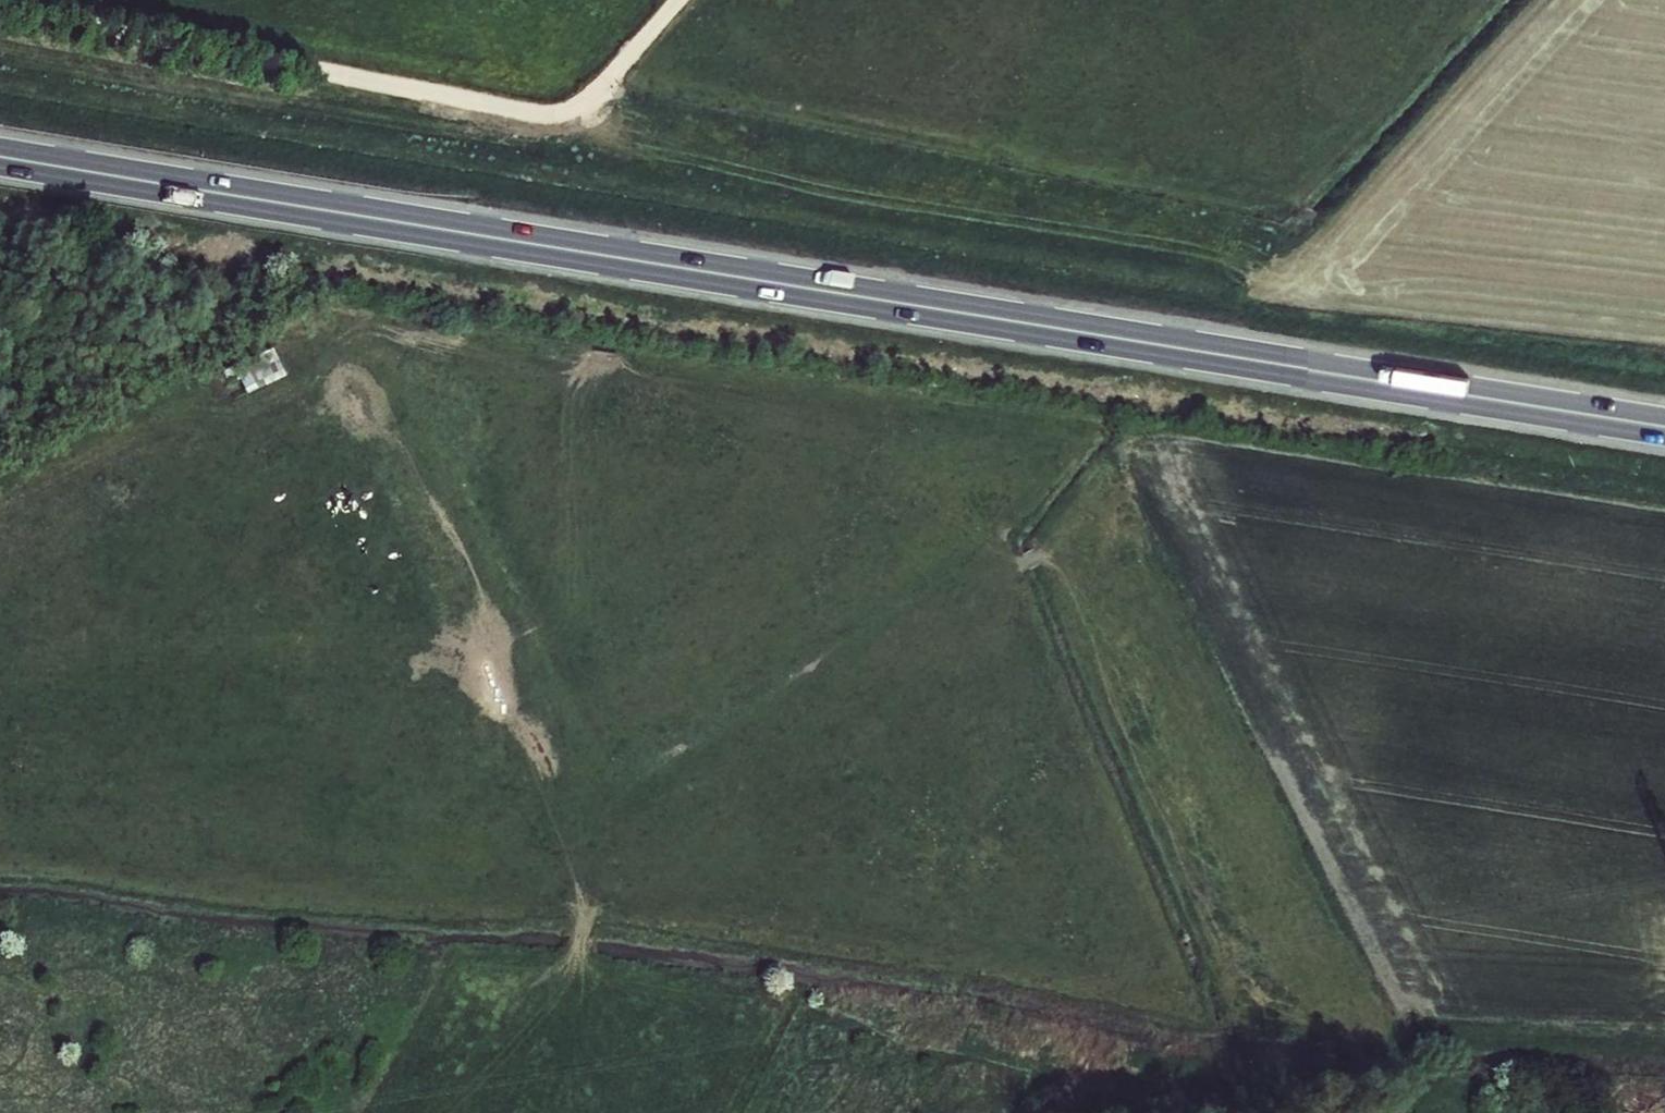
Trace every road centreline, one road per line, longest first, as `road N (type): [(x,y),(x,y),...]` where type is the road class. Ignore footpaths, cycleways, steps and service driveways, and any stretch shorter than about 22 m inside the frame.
road 1 (trunk): [(0,160),(1664,427)]
road 2 (track): [(1664,1037),(1390,1025)]
road 3 (track): [(1418,1112),(1374,973)]

